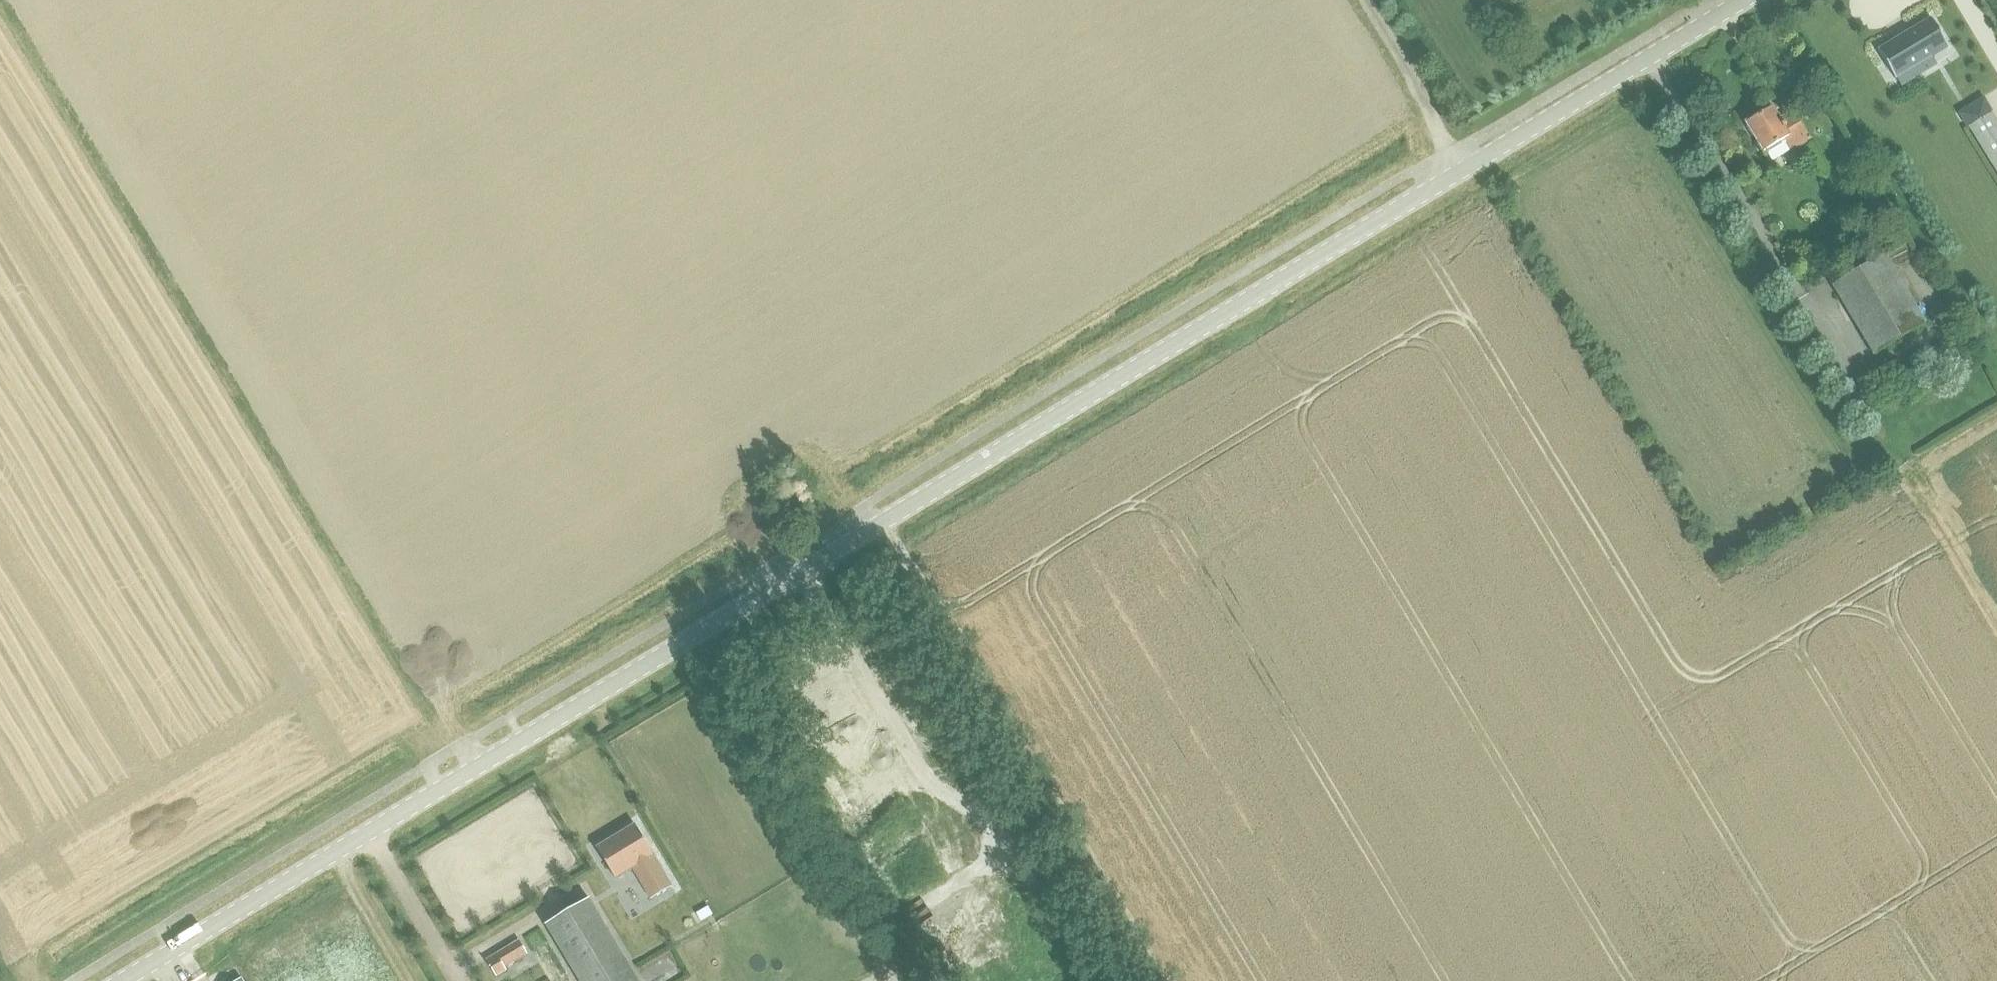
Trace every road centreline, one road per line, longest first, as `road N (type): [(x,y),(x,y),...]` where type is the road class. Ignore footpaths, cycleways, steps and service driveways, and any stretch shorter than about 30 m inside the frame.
road 1 (tertiary): [(122,980),(1742,0)]

